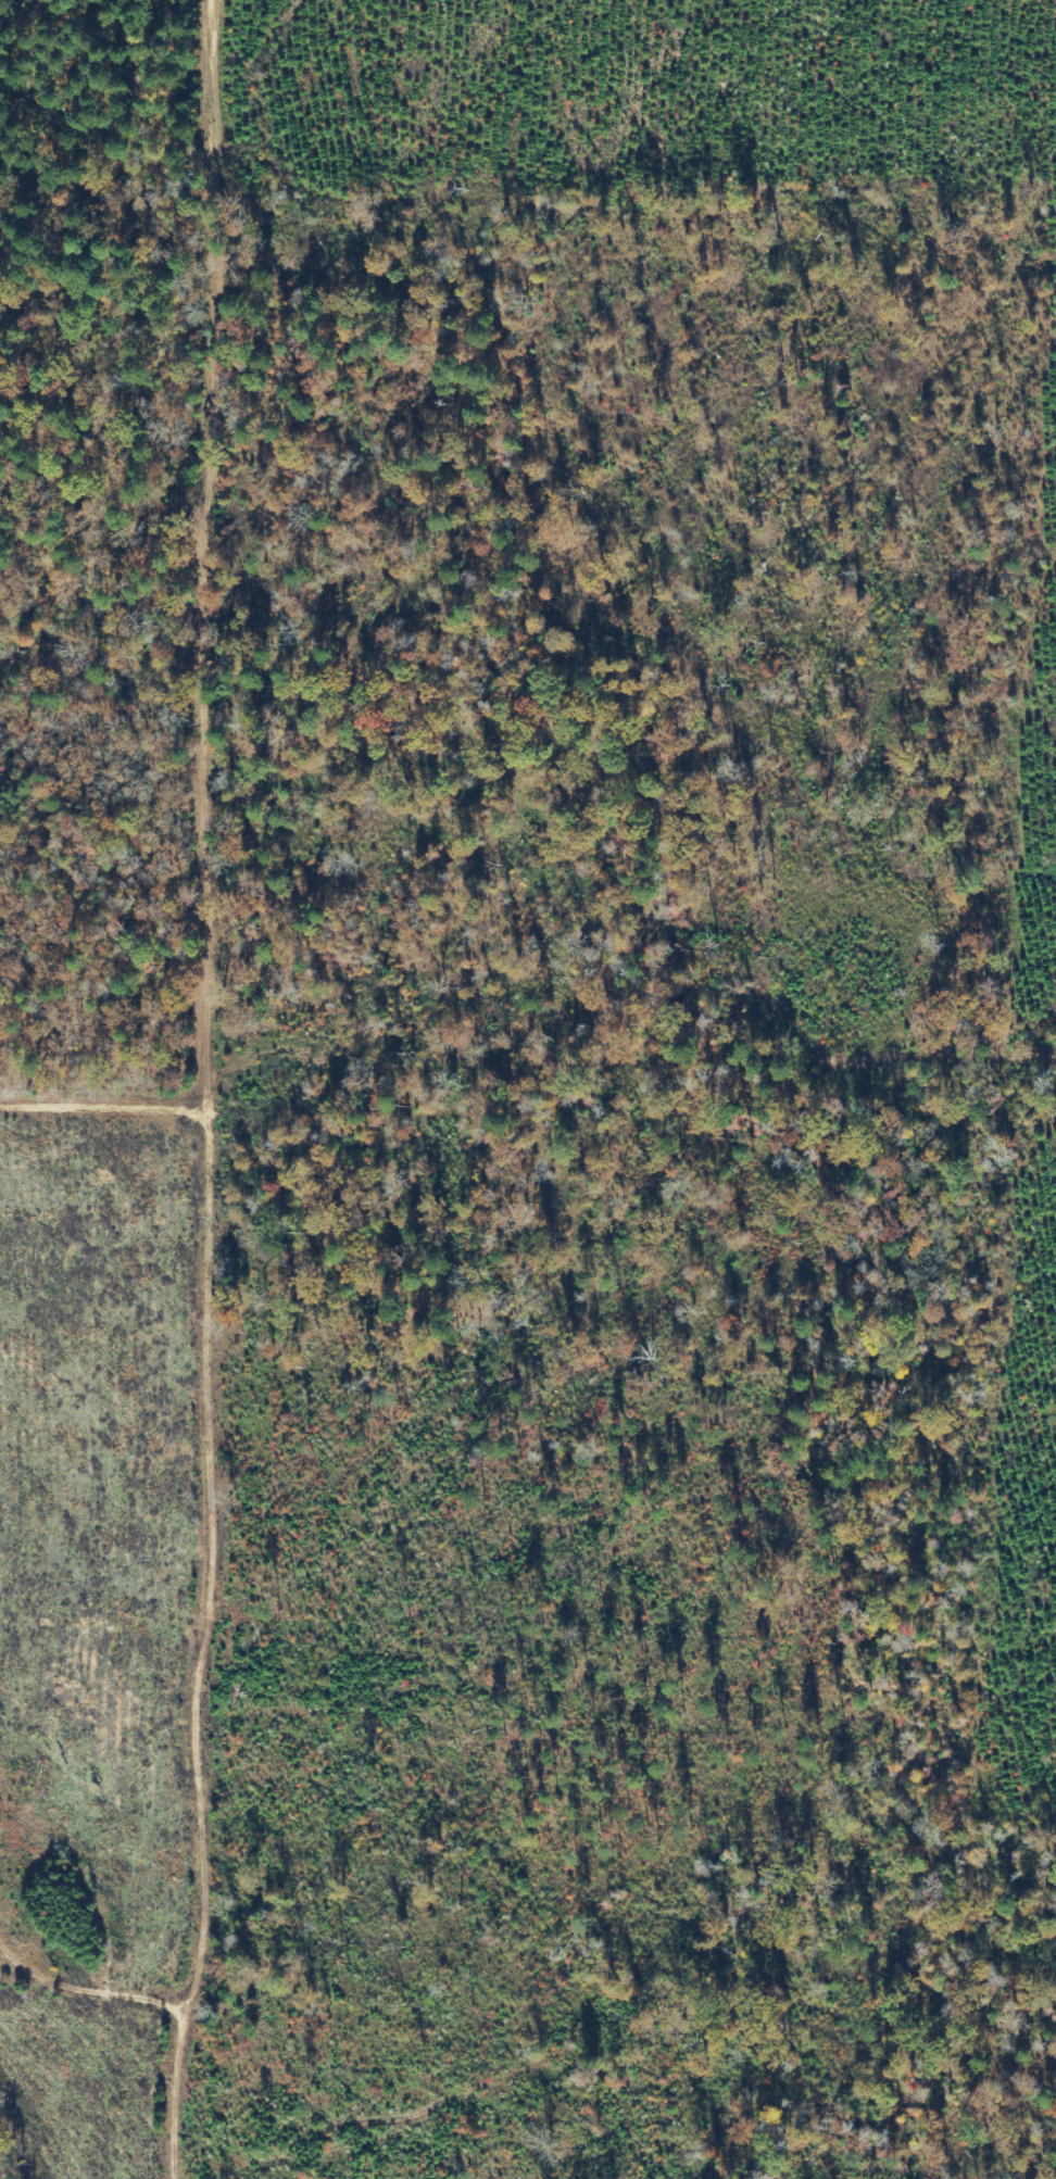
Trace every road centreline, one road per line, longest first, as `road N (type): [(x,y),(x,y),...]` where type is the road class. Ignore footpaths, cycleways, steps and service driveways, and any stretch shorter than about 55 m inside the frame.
road 1 (residential): [(226,2178),(227,0)]

